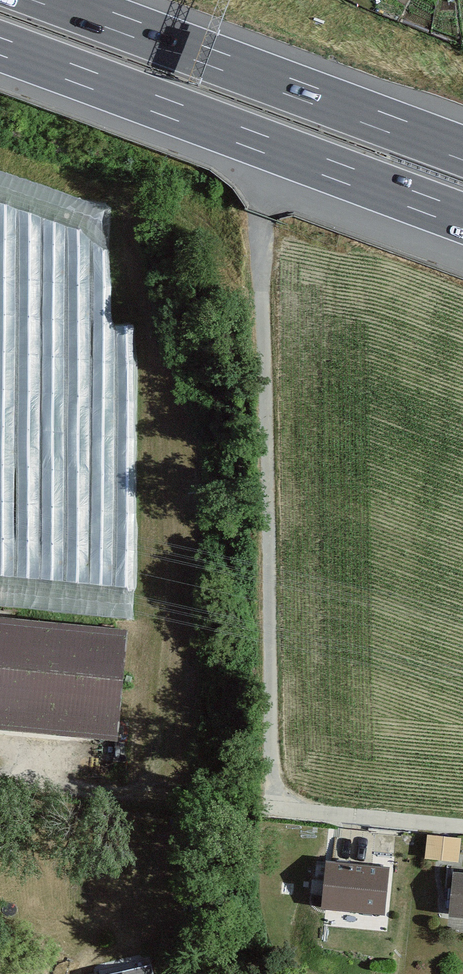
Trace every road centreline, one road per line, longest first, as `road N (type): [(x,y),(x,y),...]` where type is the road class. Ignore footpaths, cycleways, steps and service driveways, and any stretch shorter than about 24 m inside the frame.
road 1 (motorway): [(0,47),(462,218)]
road 2 (motorway): [(462,151),(55,0)]

